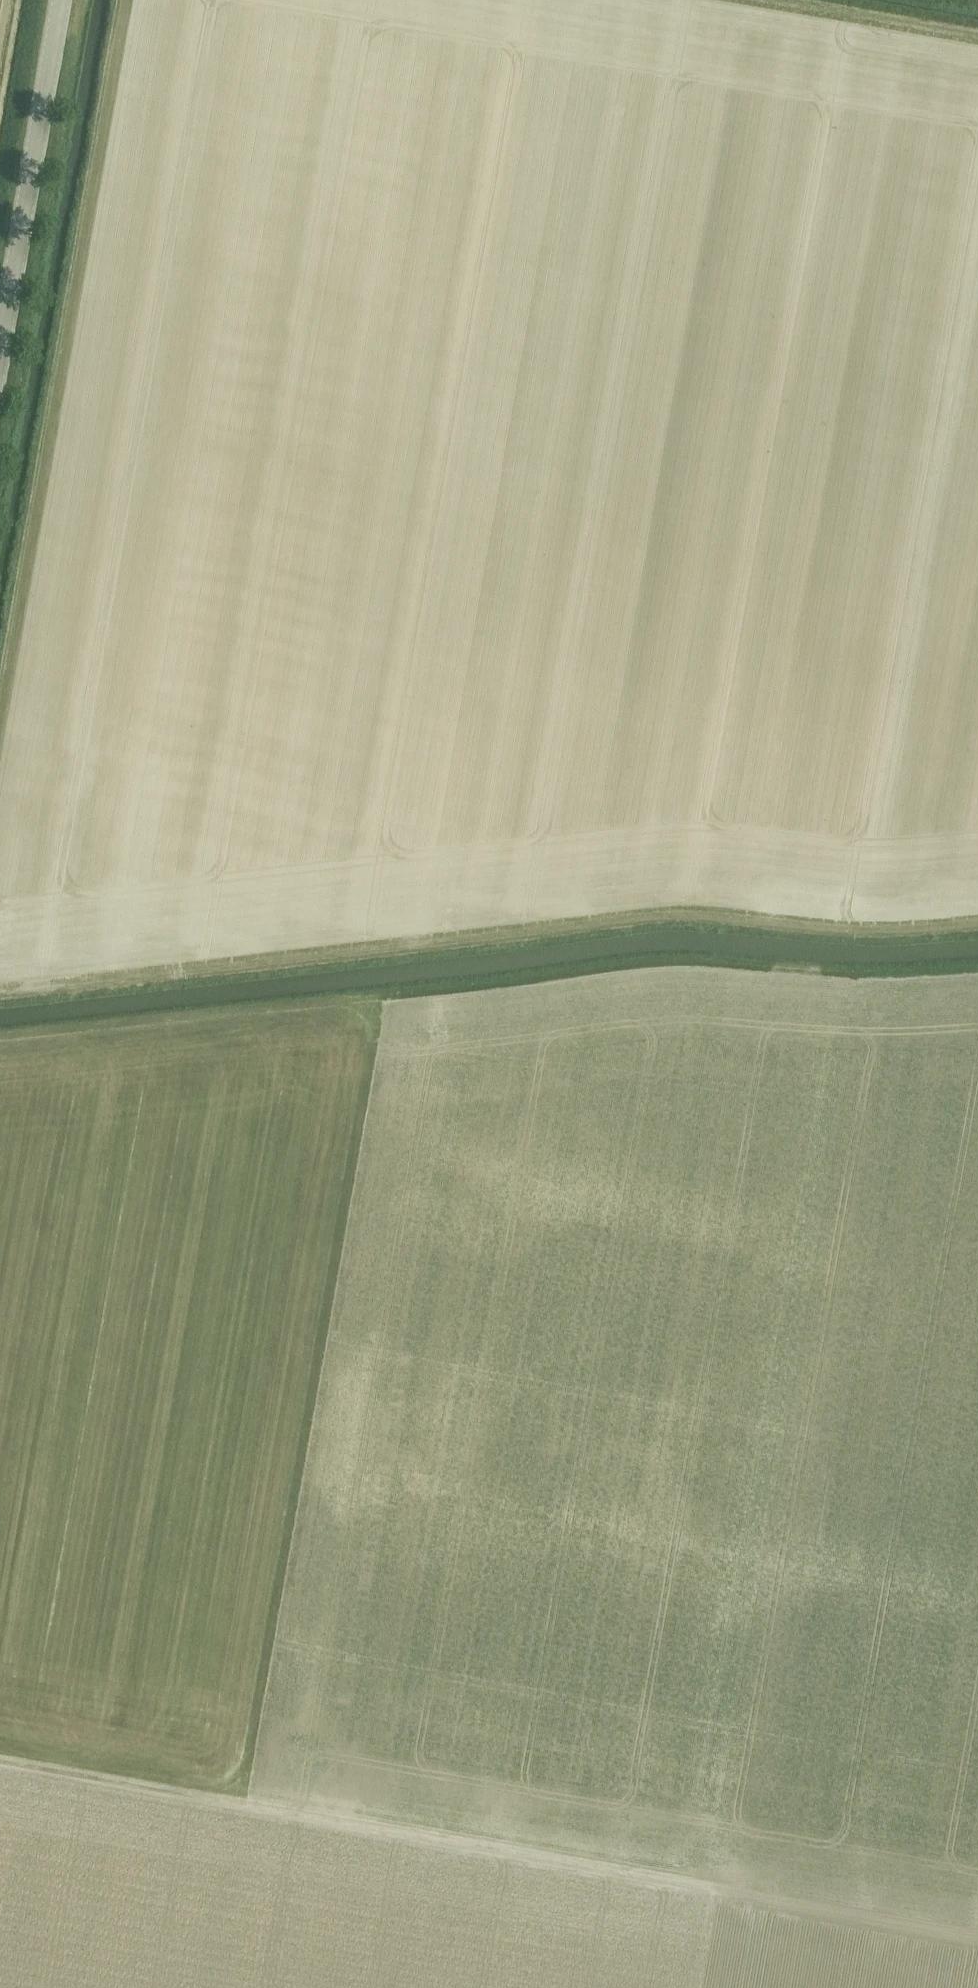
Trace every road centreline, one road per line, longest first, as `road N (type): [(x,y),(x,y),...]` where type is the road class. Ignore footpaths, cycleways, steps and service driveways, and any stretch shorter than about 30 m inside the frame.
road 1 (track): [(712,1887),(0,1761)]
road 2 (unclassified): [(0,340),(59,0)]

